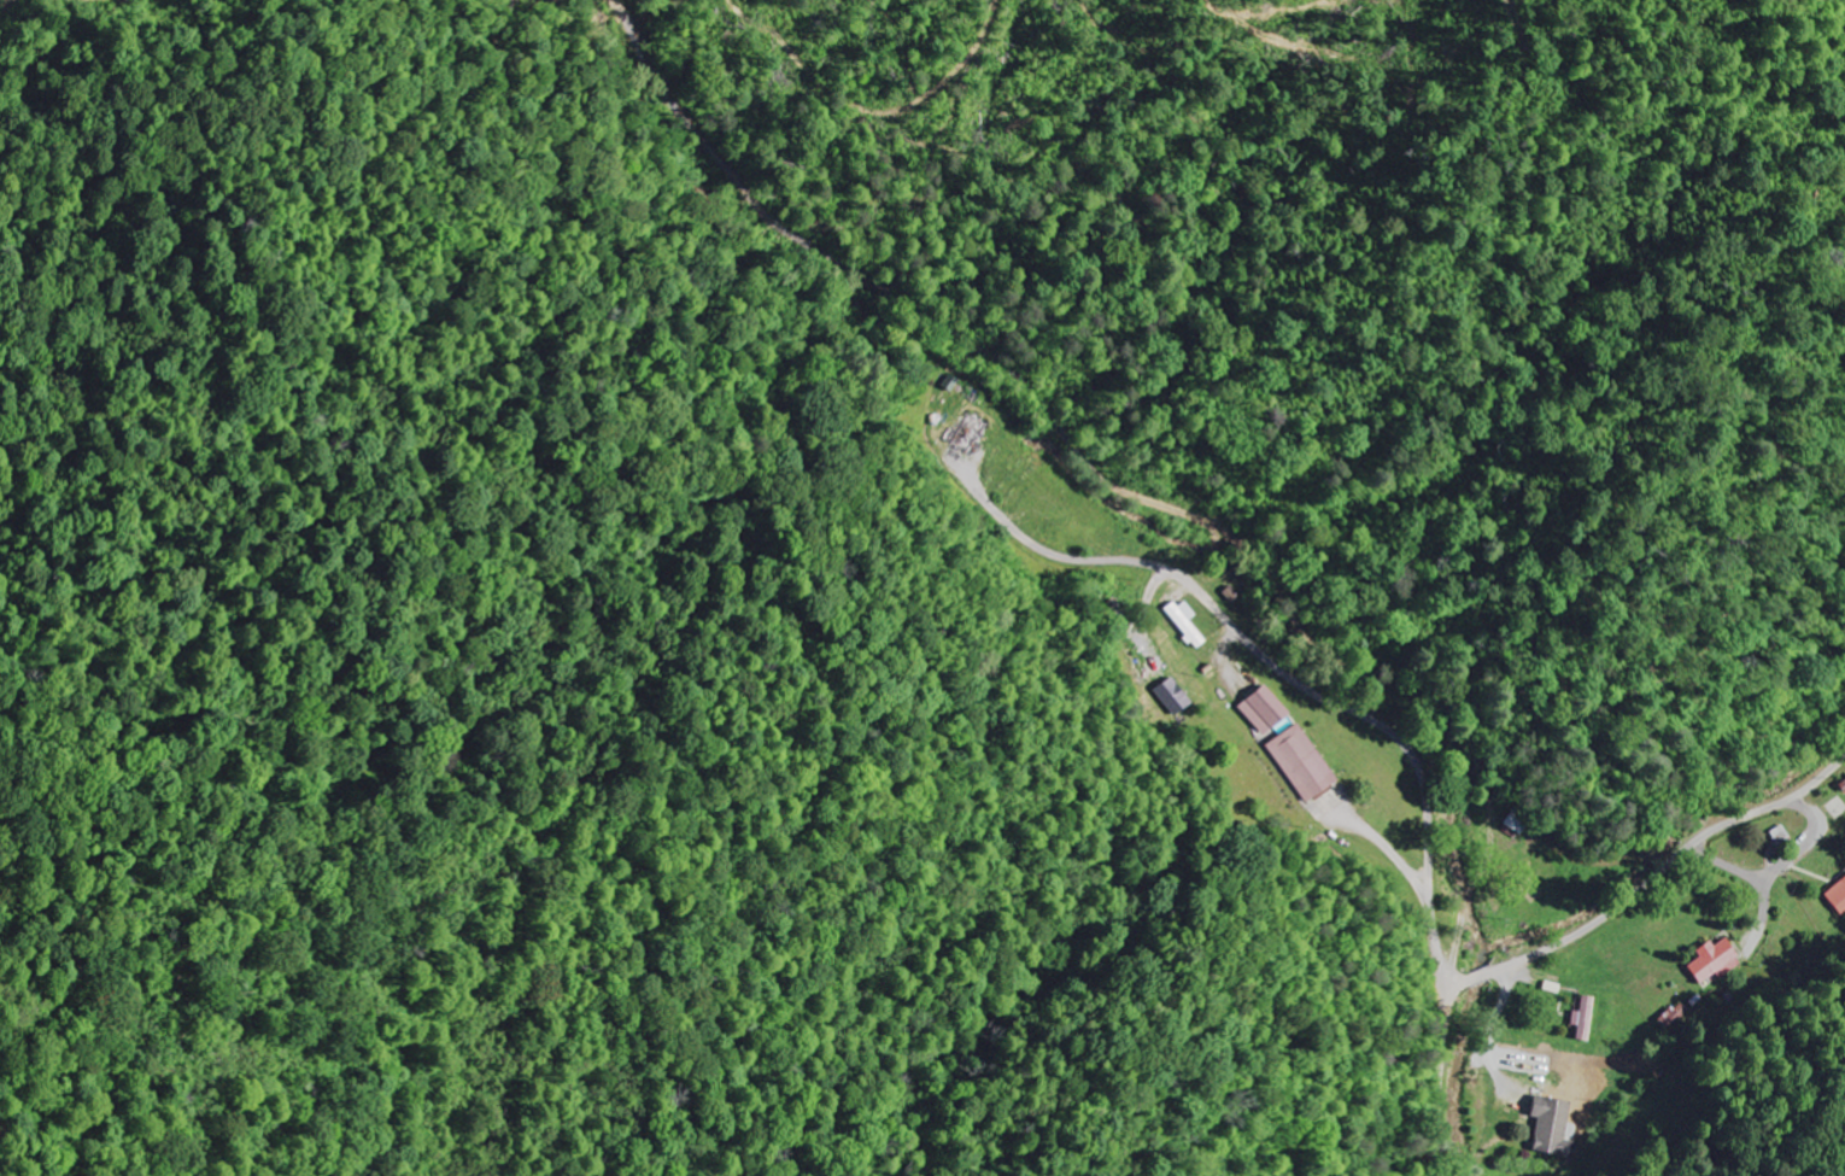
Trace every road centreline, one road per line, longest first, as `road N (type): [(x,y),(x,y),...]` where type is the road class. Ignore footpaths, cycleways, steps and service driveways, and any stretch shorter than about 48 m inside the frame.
road 1 (residential): [(1455,1175),(1442,1093),(1448,1023),(1460,991),(1593,926),(1709,835),(1794,797),(1844,758)]
road 2 (residential): [(1782,803),(1809,811),(1814,823),(1773,868),(1753,873),(1691,848)]

